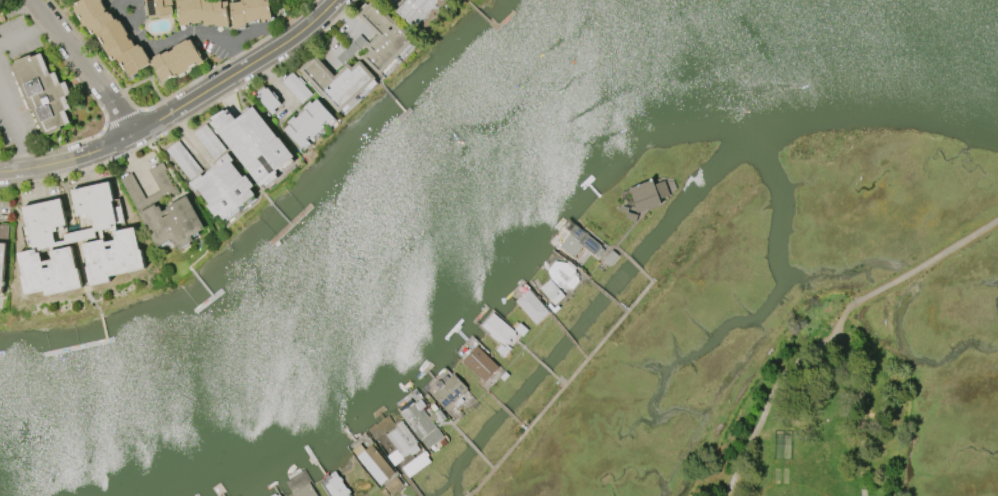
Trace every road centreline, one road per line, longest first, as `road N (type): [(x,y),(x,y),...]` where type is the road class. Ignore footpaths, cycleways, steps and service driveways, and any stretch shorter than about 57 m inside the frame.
road 1 (residential): [(0,174),(63,164),(132,137),(288,43),(338,0)]
road 2 (residential): [(132,137),(31,0)]

